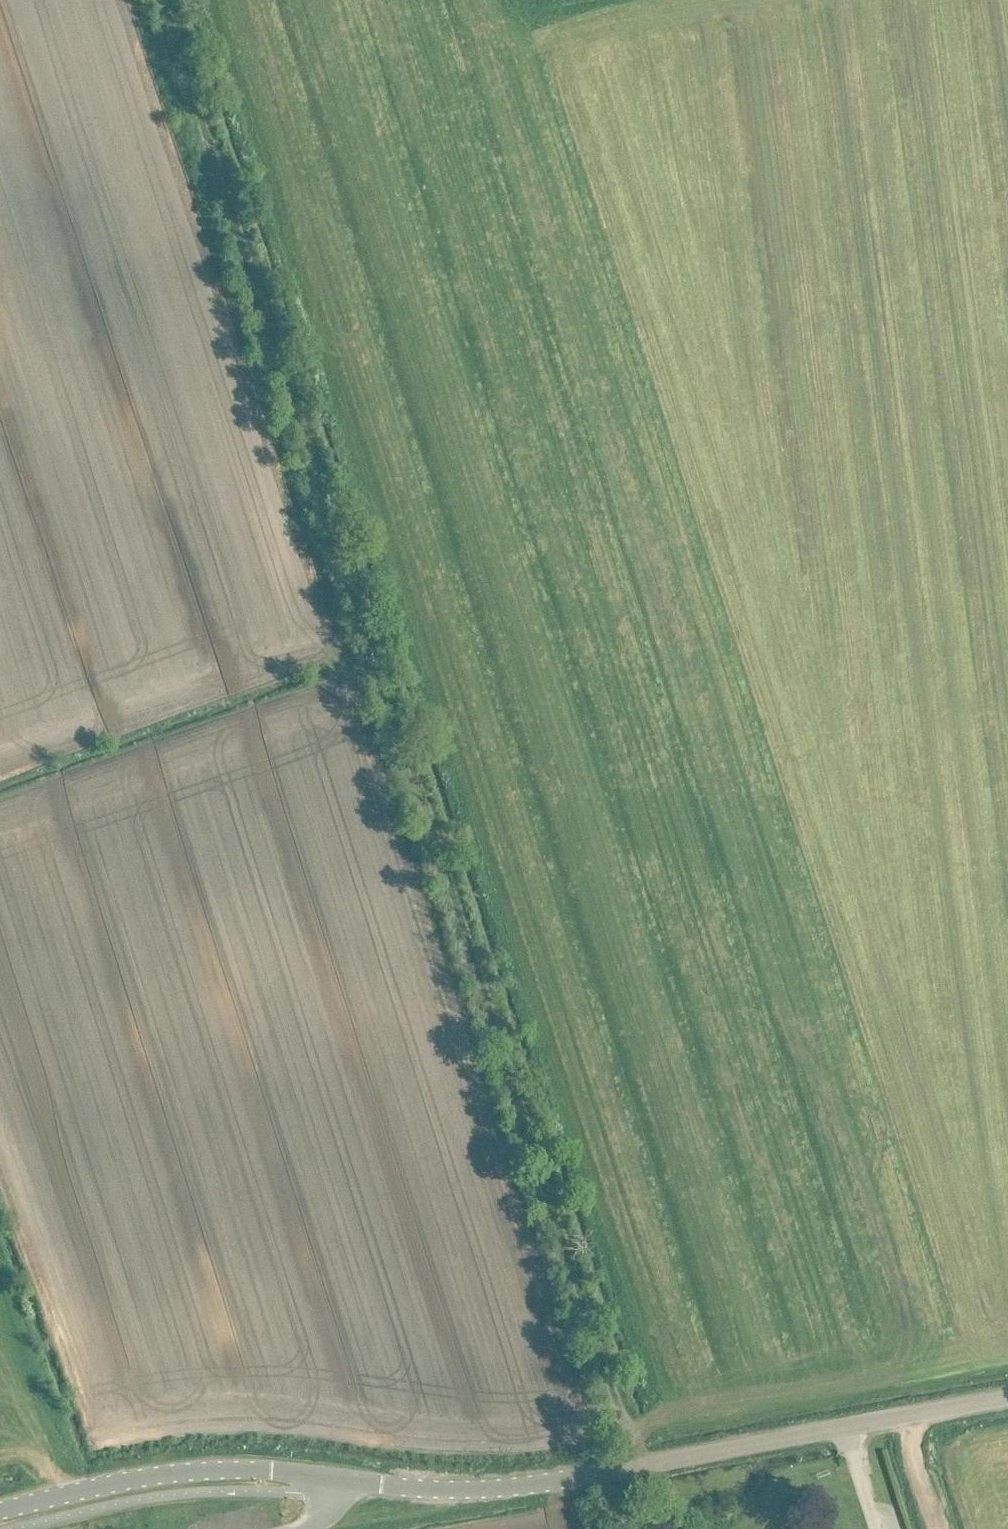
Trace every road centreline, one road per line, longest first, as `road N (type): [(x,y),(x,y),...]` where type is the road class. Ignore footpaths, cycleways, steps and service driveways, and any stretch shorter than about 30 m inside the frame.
road 1 (unclassified): [(336,1480),(423,1490),(535,1487),(1007,1402)]
road 2 (unclassified): [(0,1513),(191,1472),(336,1480)]

